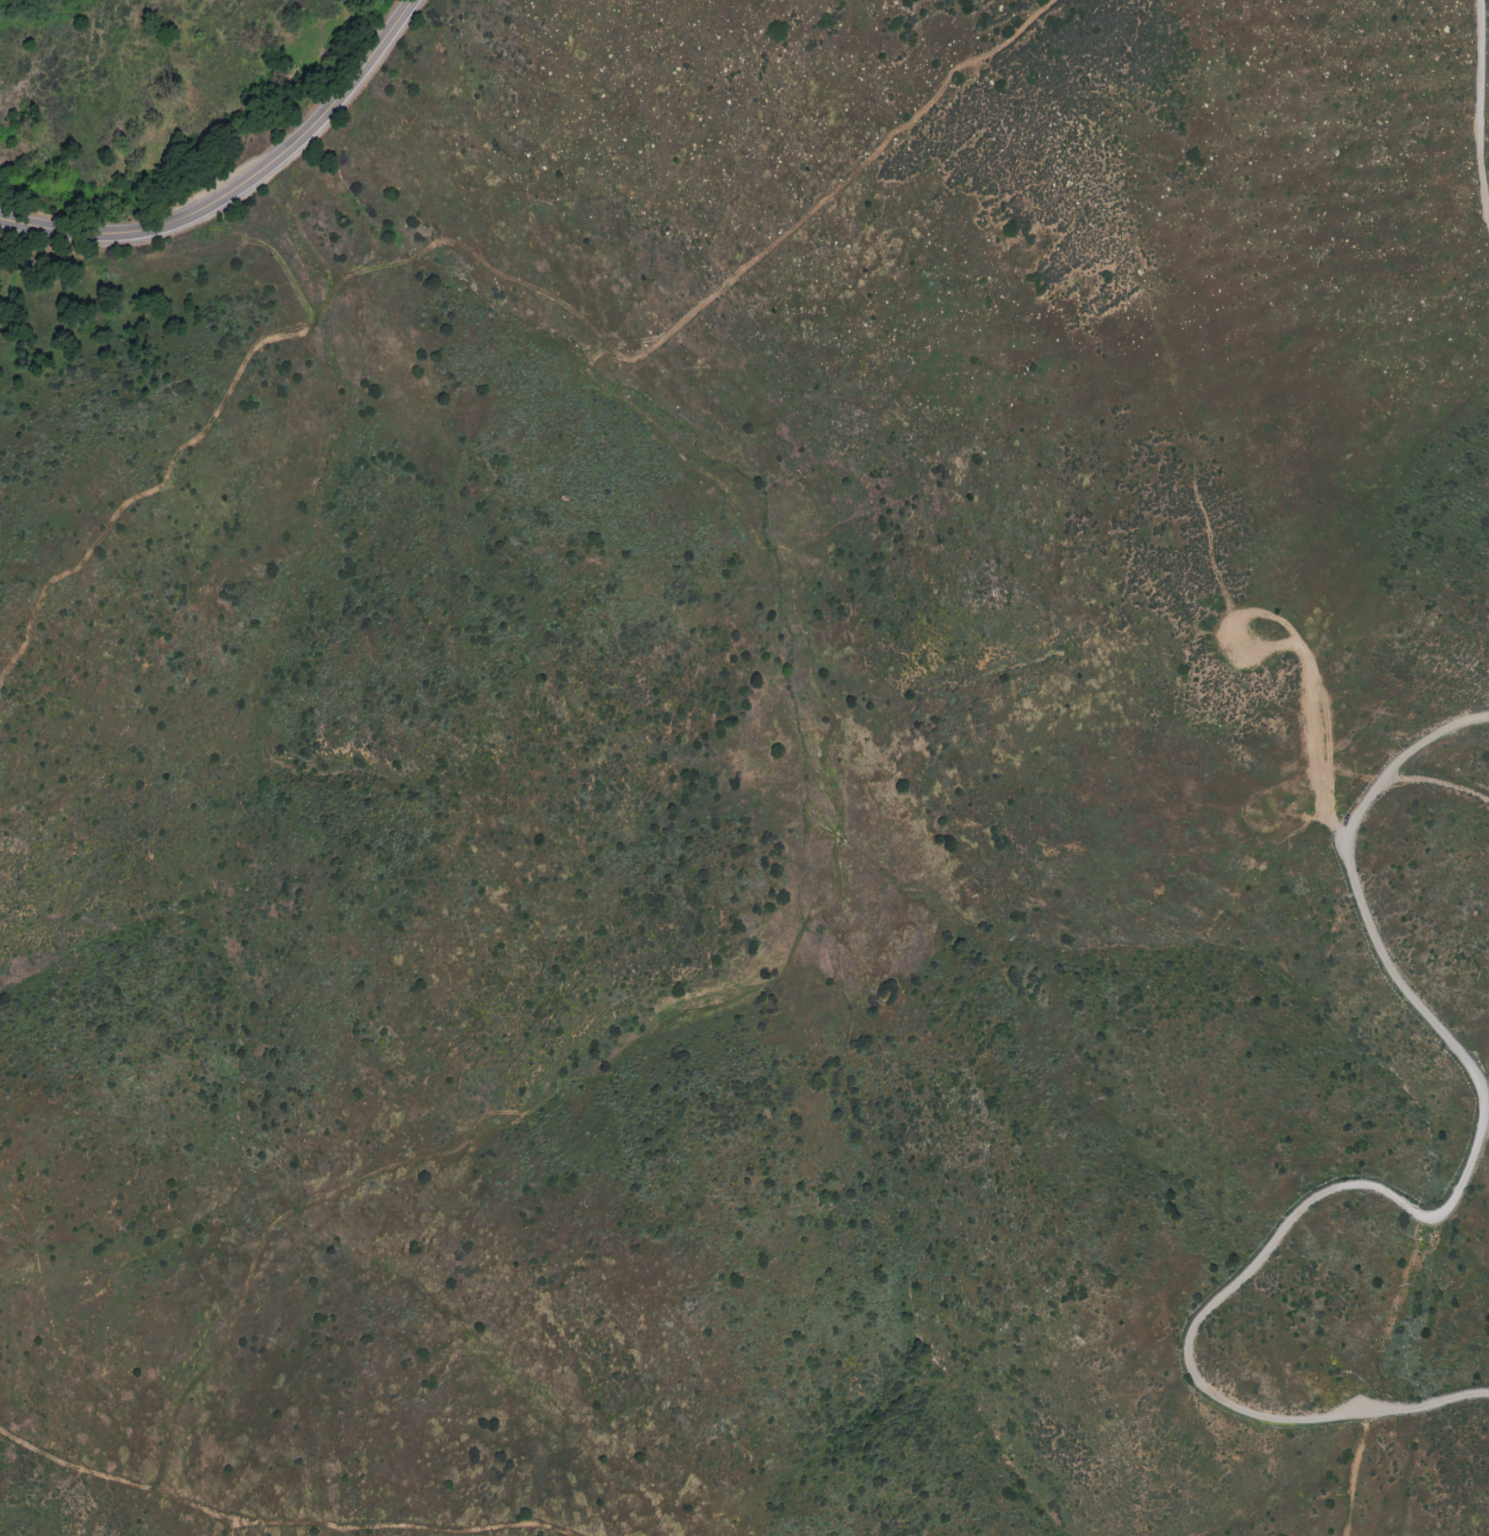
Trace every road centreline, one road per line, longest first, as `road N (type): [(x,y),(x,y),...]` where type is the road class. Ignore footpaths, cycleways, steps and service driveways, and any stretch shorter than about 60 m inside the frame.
road 1 (tertiary): [(0,223),(105,244),(173,232),(209,216),(326,123),(411,0)]
road 2 (track): [(0,1431),(37,1453),(193,1512),(251,1524),(428,1535)]
road 3 (track): [(1355,875),(1309,731),(1304,656),(1295,647),(1266,658),(1232,650),(1230,625),(1250,611),(1284,621),(1295,647)]

